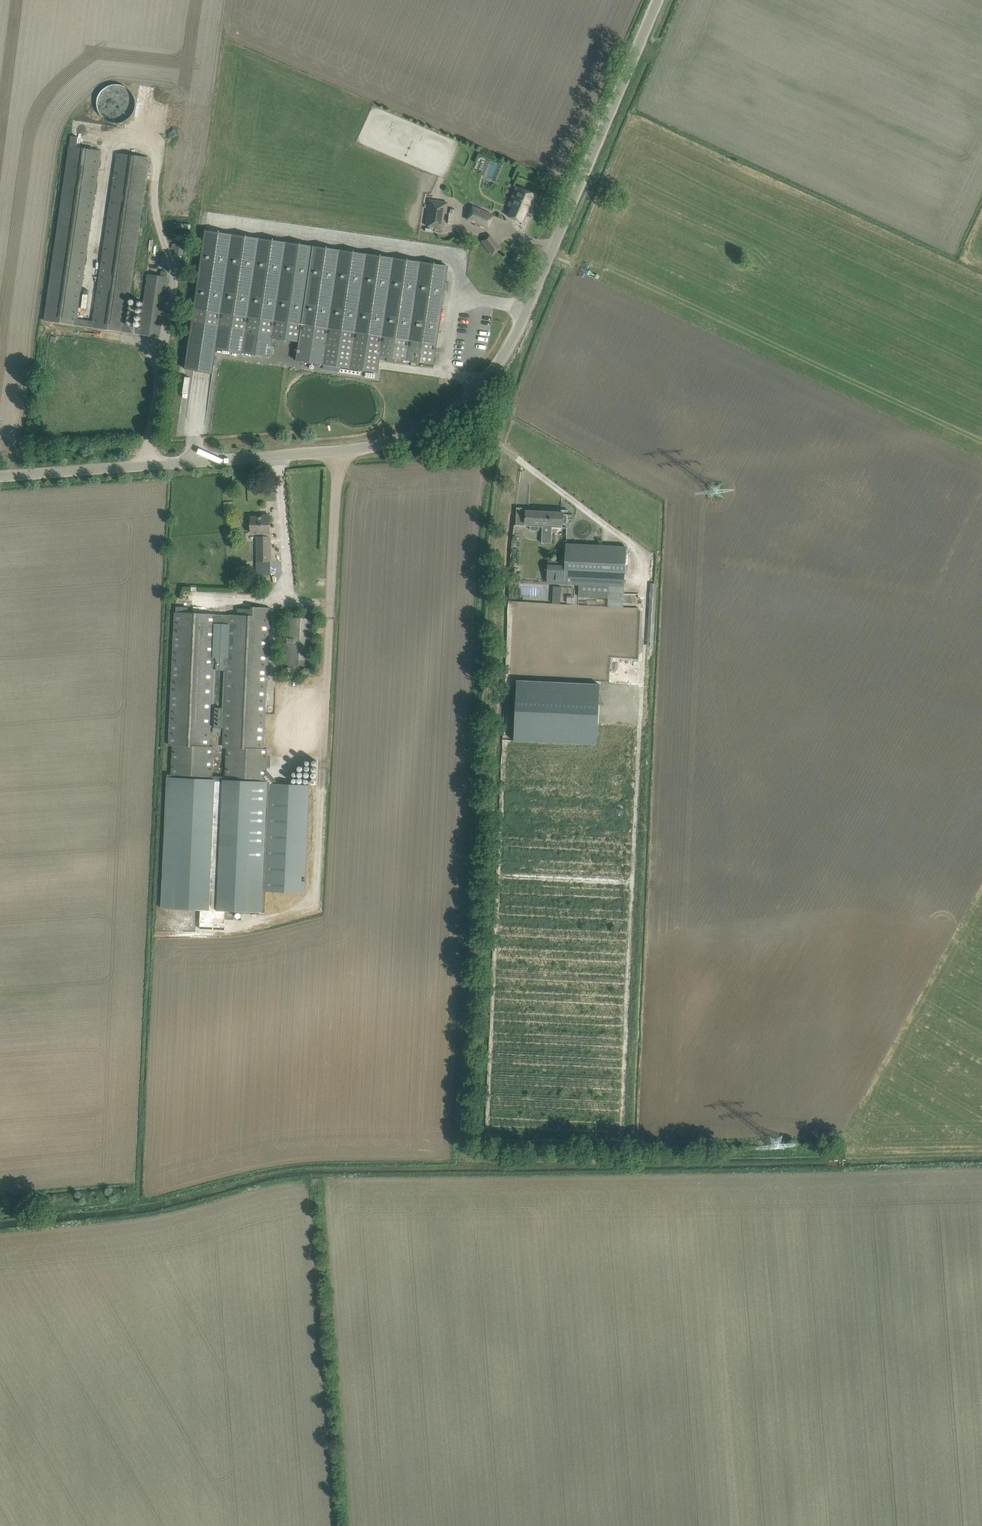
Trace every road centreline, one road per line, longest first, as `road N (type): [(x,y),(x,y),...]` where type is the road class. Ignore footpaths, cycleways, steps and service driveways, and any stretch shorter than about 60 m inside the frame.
road 1 (unclassified): [(0,476),(341,451),(406,437),(446,416),(512,344),(659,0)]
road 2 (track): [(467,1161),(505,448)]
road 3 (track): [(467,1161),(294,1164),(151,1199),(0,1214)]
road 4 (track): [(836,1157),(467,1161)]

